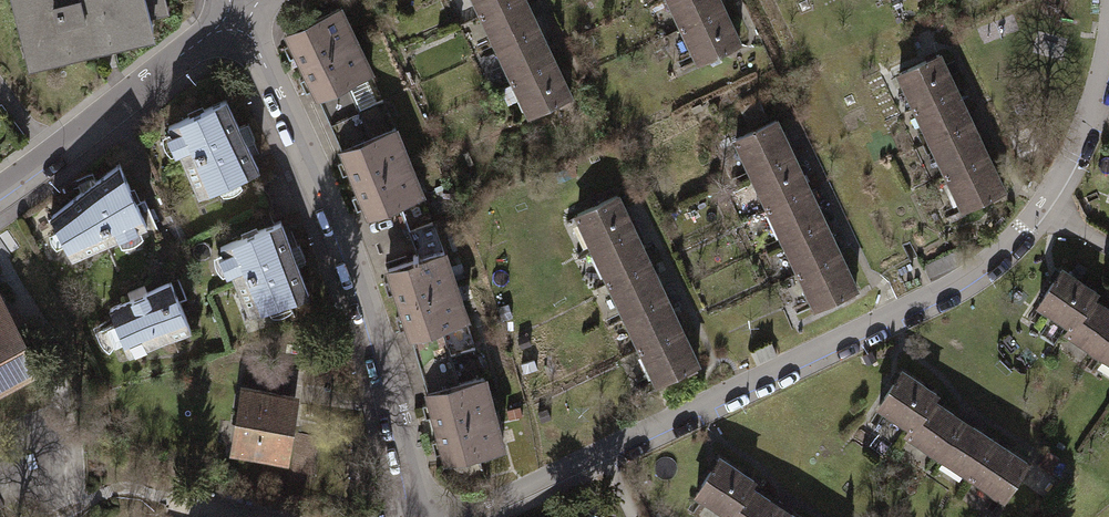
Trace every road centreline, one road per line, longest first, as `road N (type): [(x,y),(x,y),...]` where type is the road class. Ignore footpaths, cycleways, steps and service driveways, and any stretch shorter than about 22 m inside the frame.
road 1 (residential): [(426,516),(488,504),(956,288),(1021,233)]
road 2 (residential): [(234,12),(354,259),(420,516)]
road 3 (residential): [(234,12),(0,191)]
road 4 (residential): [(1021,233),(1047,206),(1085,136),(1108,48)]

